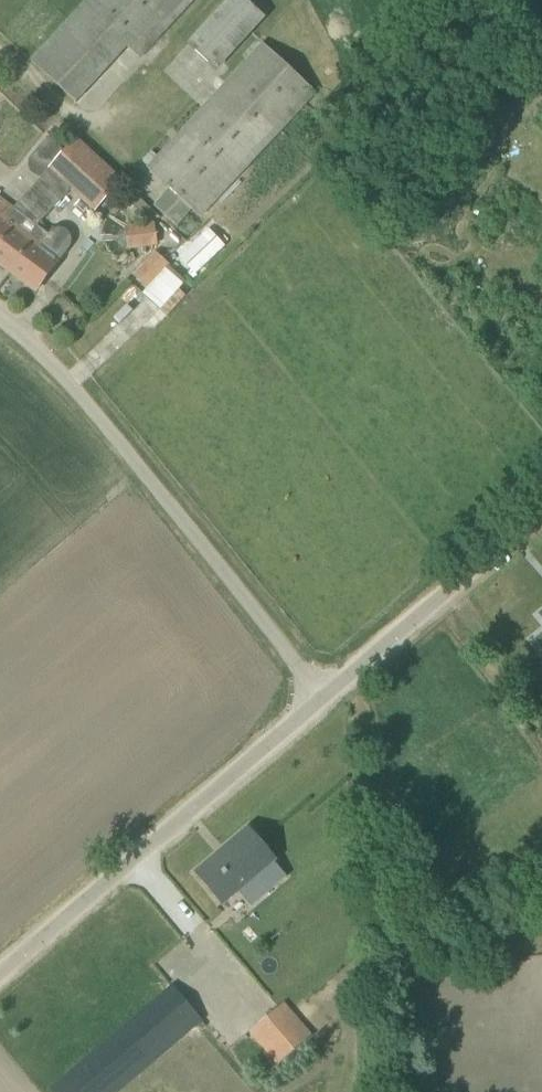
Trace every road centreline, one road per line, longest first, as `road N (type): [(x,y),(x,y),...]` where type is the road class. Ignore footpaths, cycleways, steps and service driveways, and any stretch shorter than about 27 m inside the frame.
road 1 (unclassified): [(325,693),(58,371),(0,317)]
road 2 (unclassified): [(0,973),(325,693)]
road 3 (unclassified): [(325,693),(541,508)]
road 4 (track): [(0,56),(154,191)]

